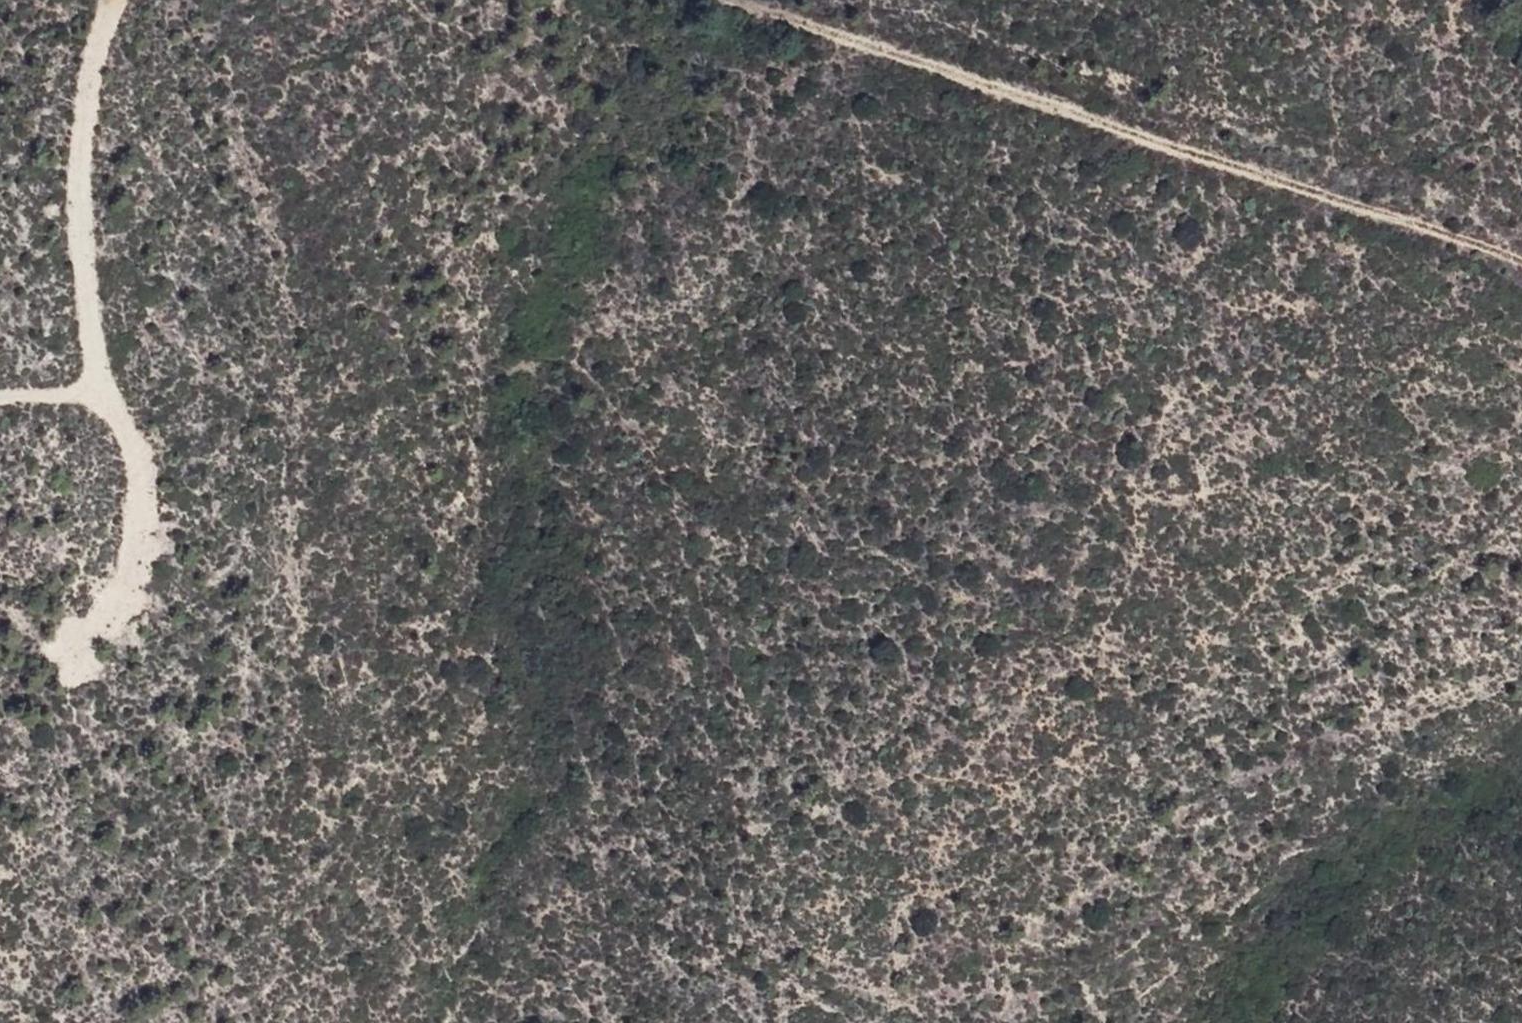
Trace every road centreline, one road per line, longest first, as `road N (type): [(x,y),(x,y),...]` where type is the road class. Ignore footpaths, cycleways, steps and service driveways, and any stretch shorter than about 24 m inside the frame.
road 1 (track): [(707,0),(1010,86),(1521,259)]
road 2 (track): [(111,0),(75,116),(77,216),(101,409),(144,465),(130,558),(73,656)]

